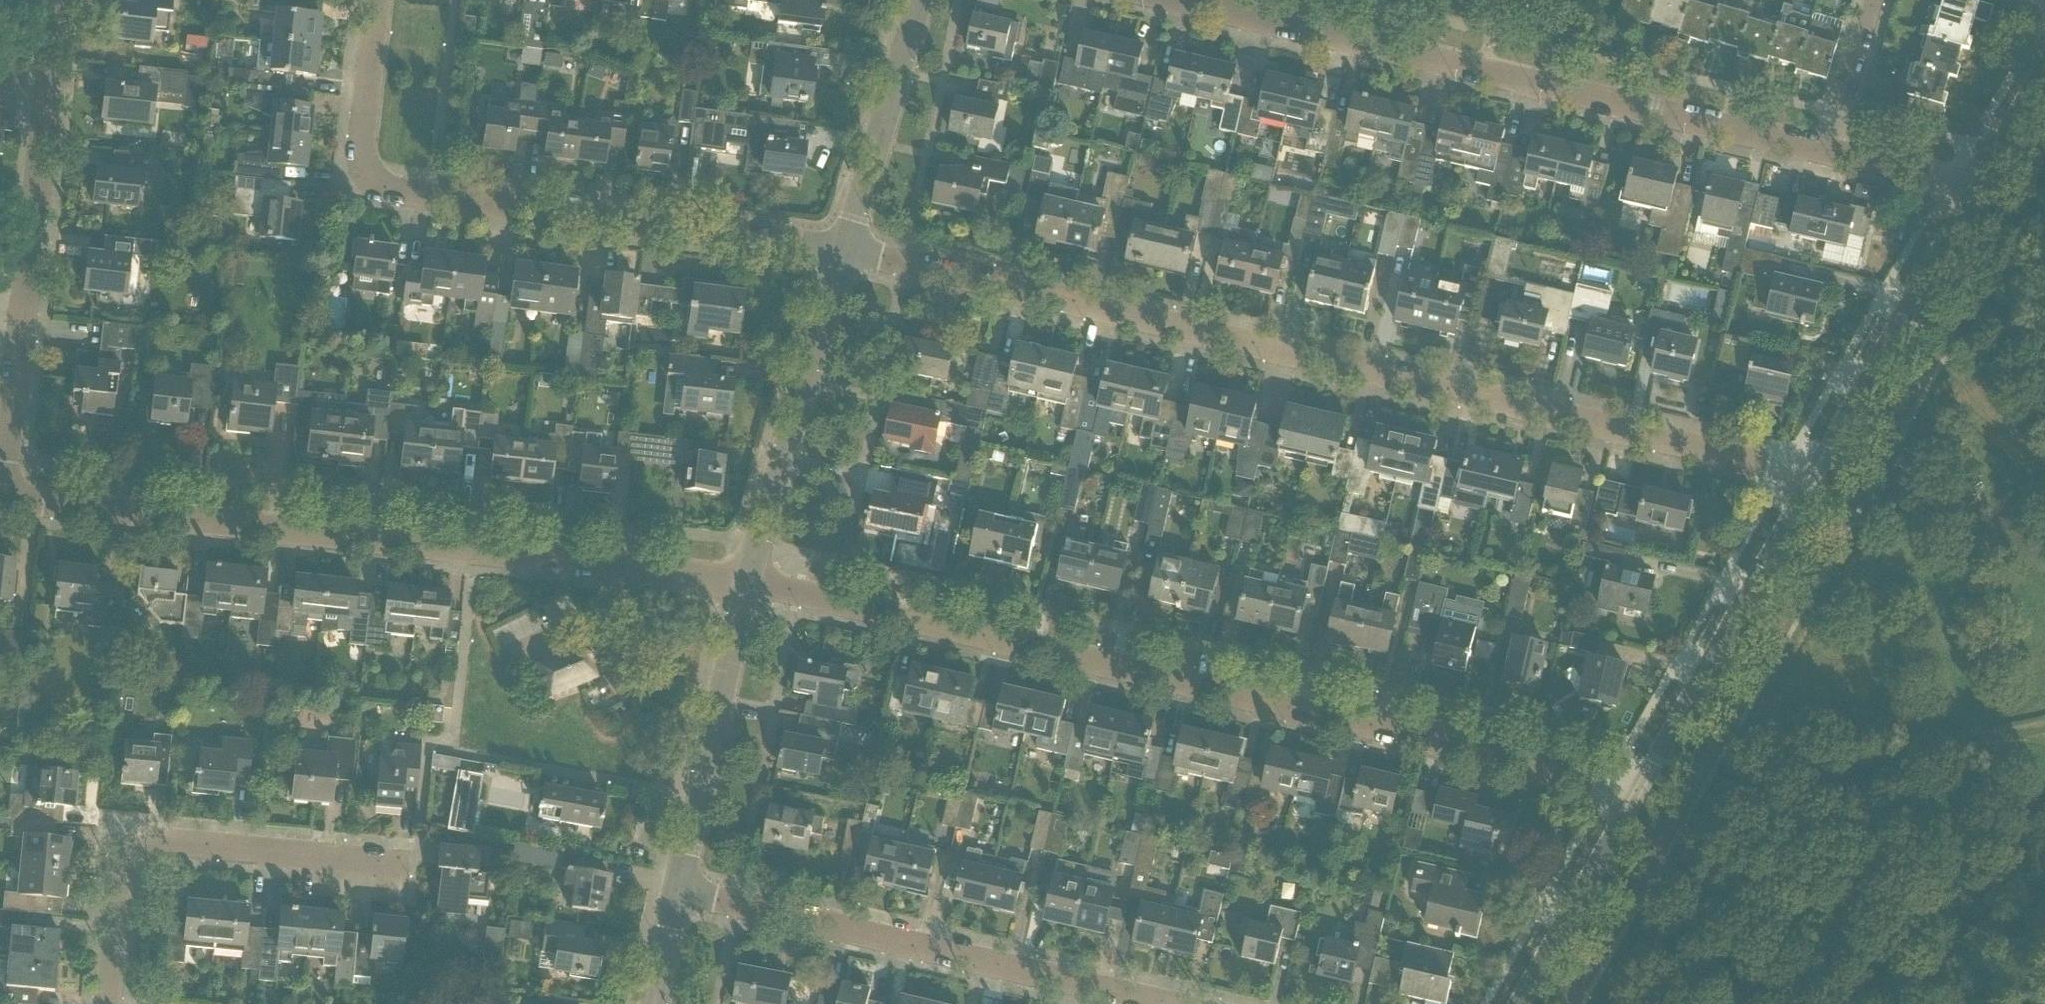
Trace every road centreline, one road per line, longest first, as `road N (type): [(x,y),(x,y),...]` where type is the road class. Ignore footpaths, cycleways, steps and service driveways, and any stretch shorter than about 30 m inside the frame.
road 1 (residential): [(1812,476),(842,246)]
road 2 (residential): [(751,579),(1638,788)]
road 3 (residential): [(1181,0),(1977,187)]
road 4 (residential): [(8,497),(751,579)]
road 5 (residential): [(842,246),(397,190),(374,178),(362,152),(378,0)]
road 6 (residential): [(1168,1003),(679,889)]
road 7 (residential): [(8,497),(59,0)]
road 8 (unclassified): [(115,1003),(133,855),(164,844),(412,867)]
road 9 (tertiary): [(1638,788),(1812,476)]
road 10 (residential): [(751,579),(842,246)]
road 11 (tertiary): [(1812,476),(1977,187)]
road 12 (residential): [(679,889),(751,579)]
road 13 (residential): [(842,246),(917,0)]
road 14 (tertiary): [(1517,1003),(1638,788)]
road 15 (tertiary): [(1977,187),(2044,74)]

